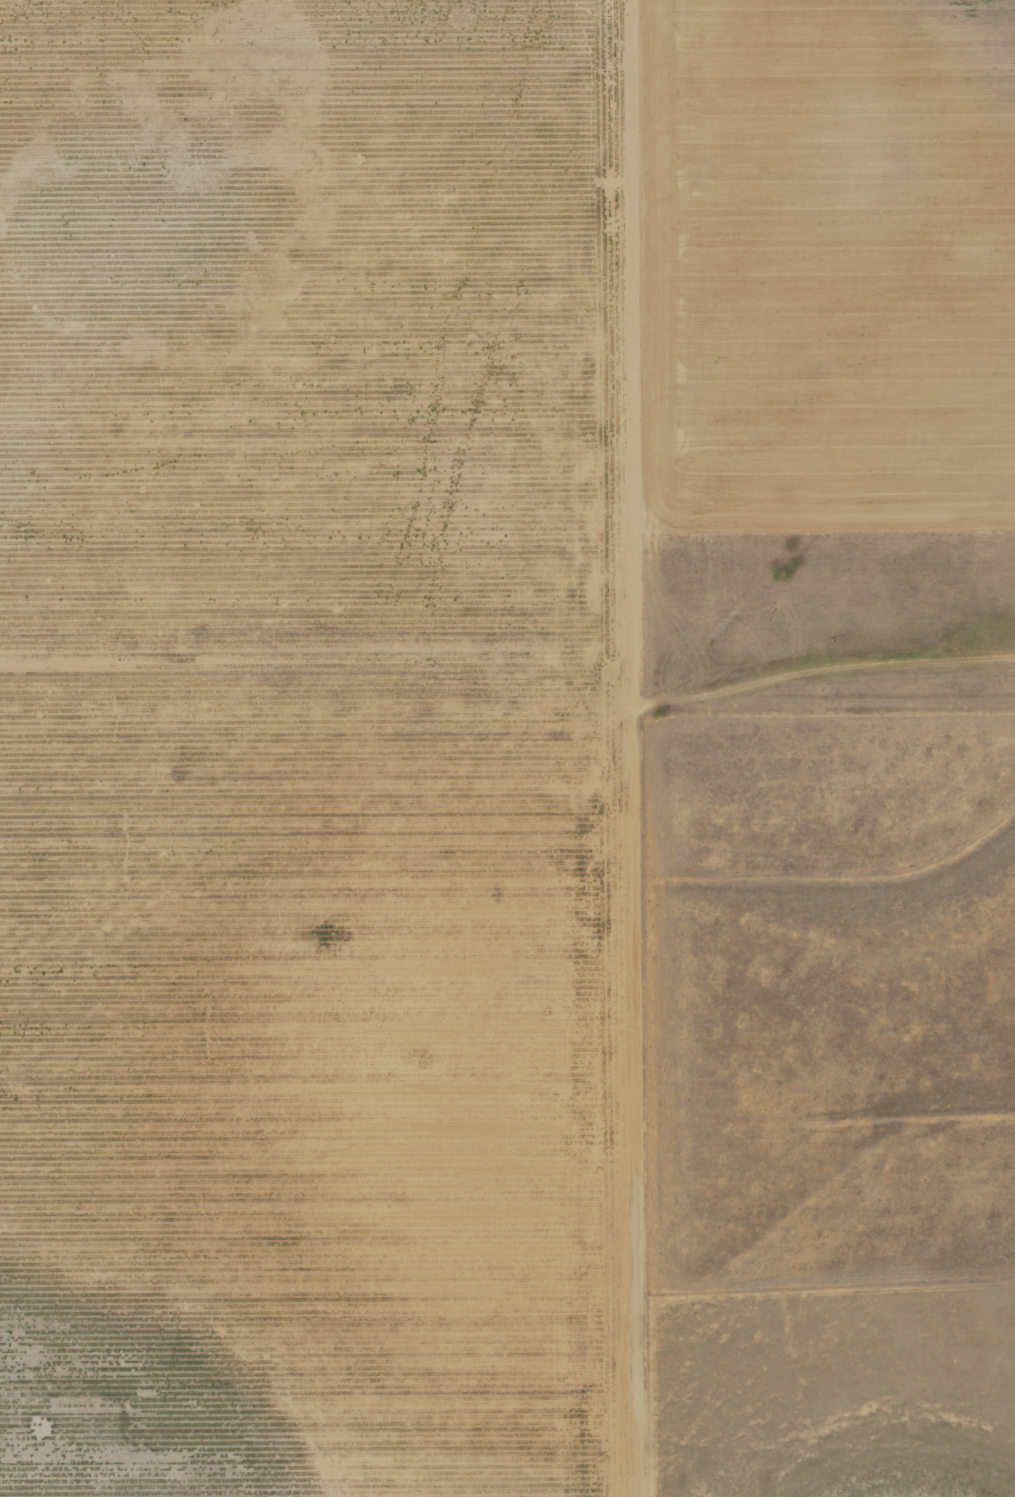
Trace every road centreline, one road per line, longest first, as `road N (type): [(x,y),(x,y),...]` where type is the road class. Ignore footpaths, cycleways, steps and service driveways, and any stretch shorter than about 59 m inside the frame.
road 1 (track): [(642,1496),(629,0)]
road 2 (track): [(633,717),(657,701),(819,669),(1014,655)]

